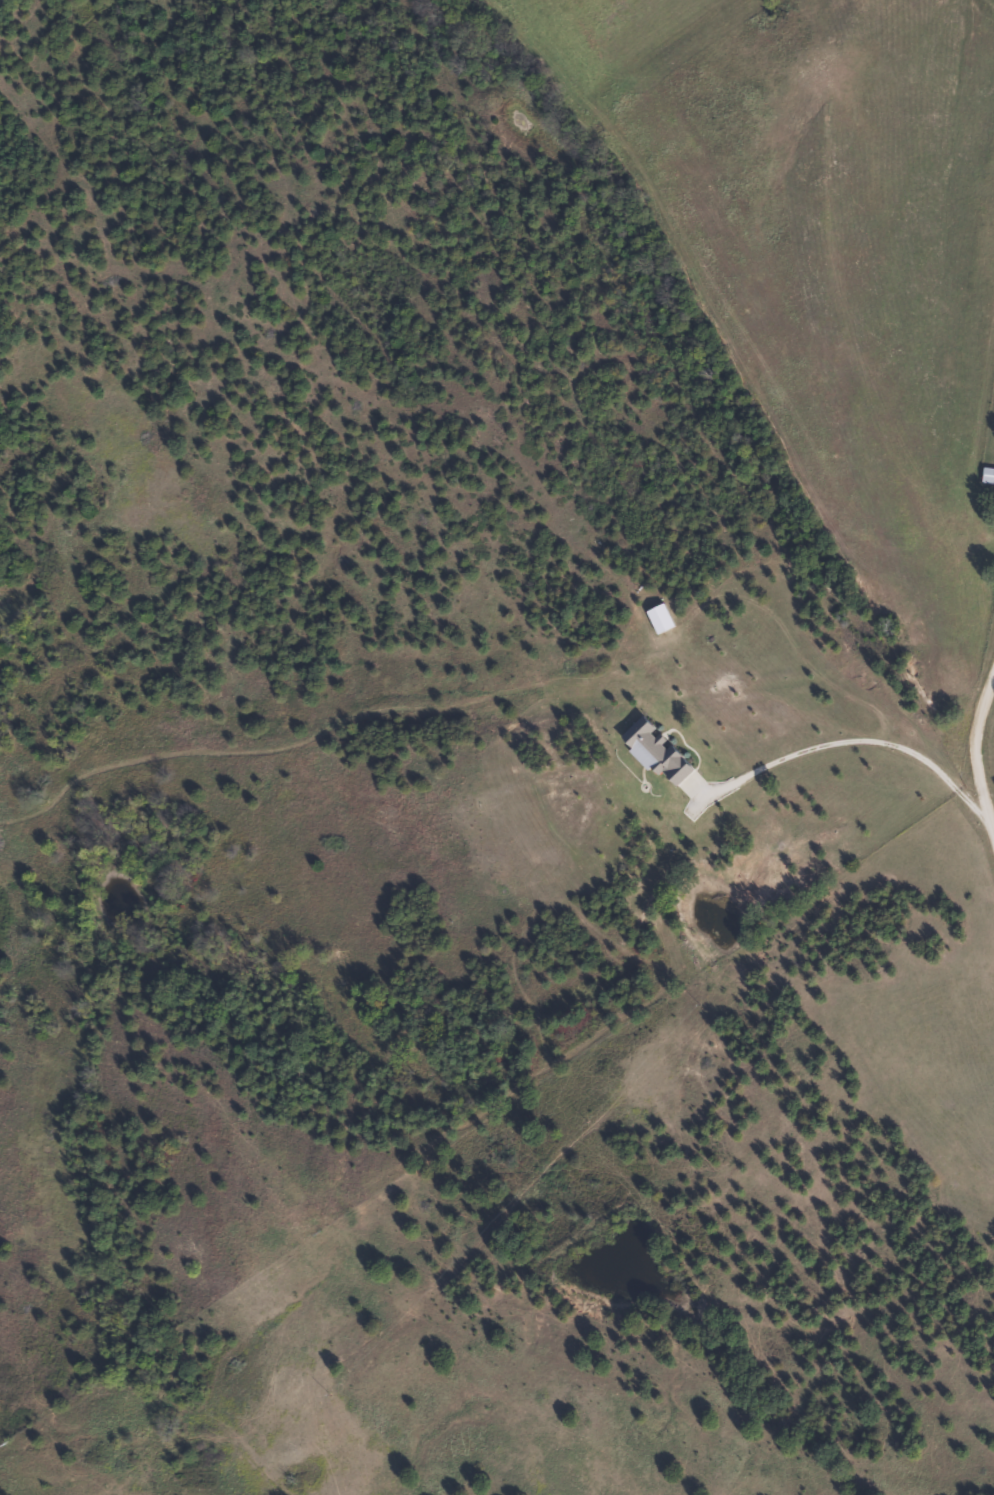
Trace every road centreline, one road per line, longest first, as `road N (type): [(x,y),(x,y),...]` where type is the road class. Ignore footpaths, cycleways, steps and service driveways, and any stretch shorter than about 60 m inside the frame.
road 1 (residential): [(993,929),(976,840),(976,706),(993,635)]

